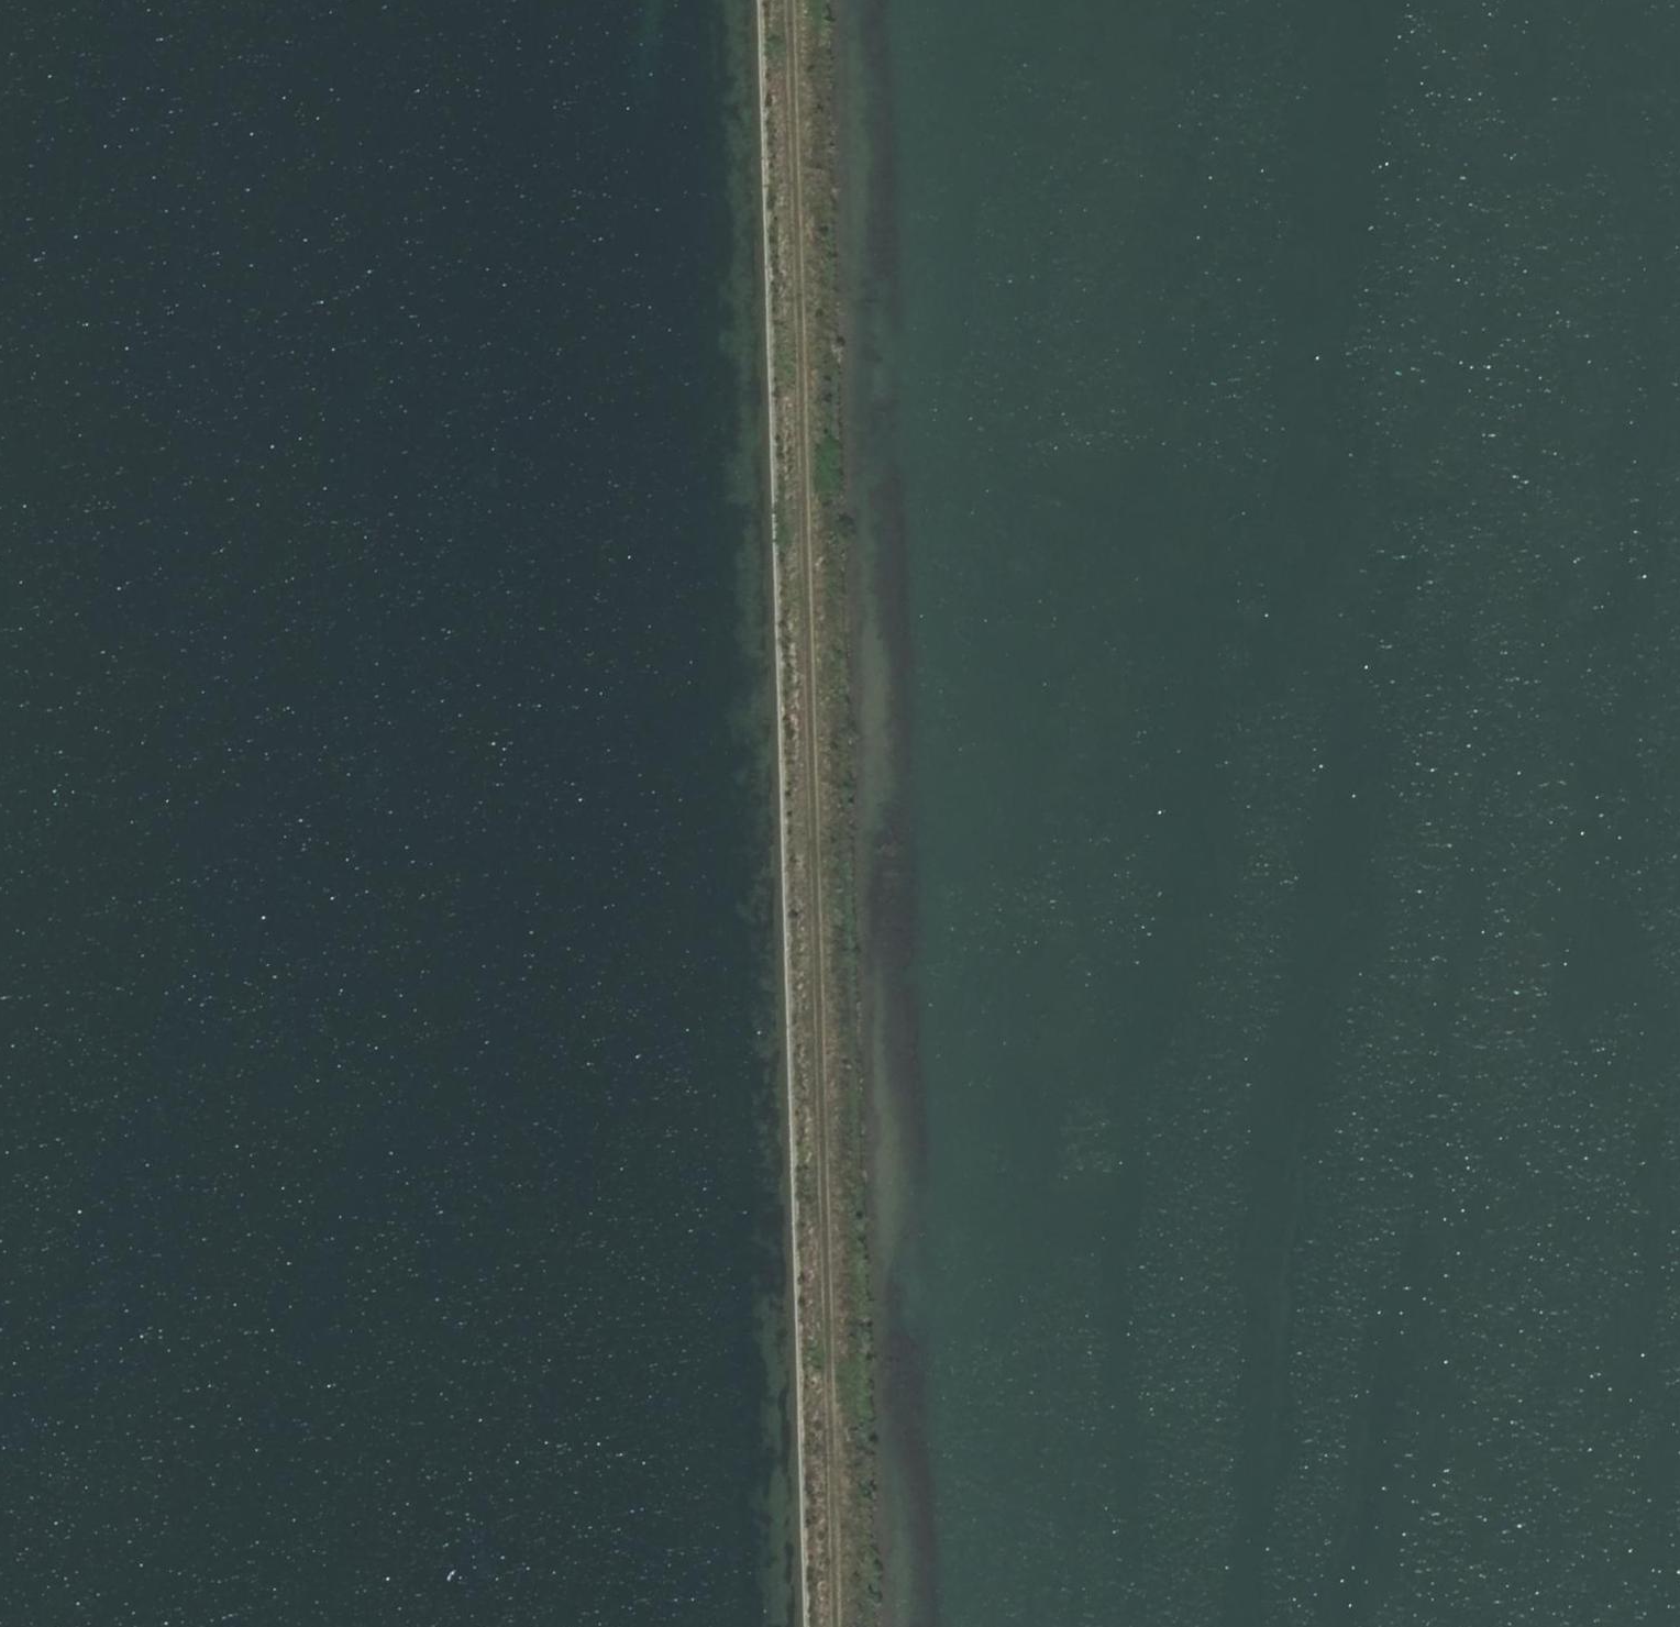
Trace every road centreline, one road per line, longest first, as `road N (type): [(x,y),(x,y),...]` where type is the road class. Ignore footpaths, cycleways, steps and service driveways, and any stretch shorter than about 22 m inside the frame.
road 1 (track): [(793,0),(840,1626)]

